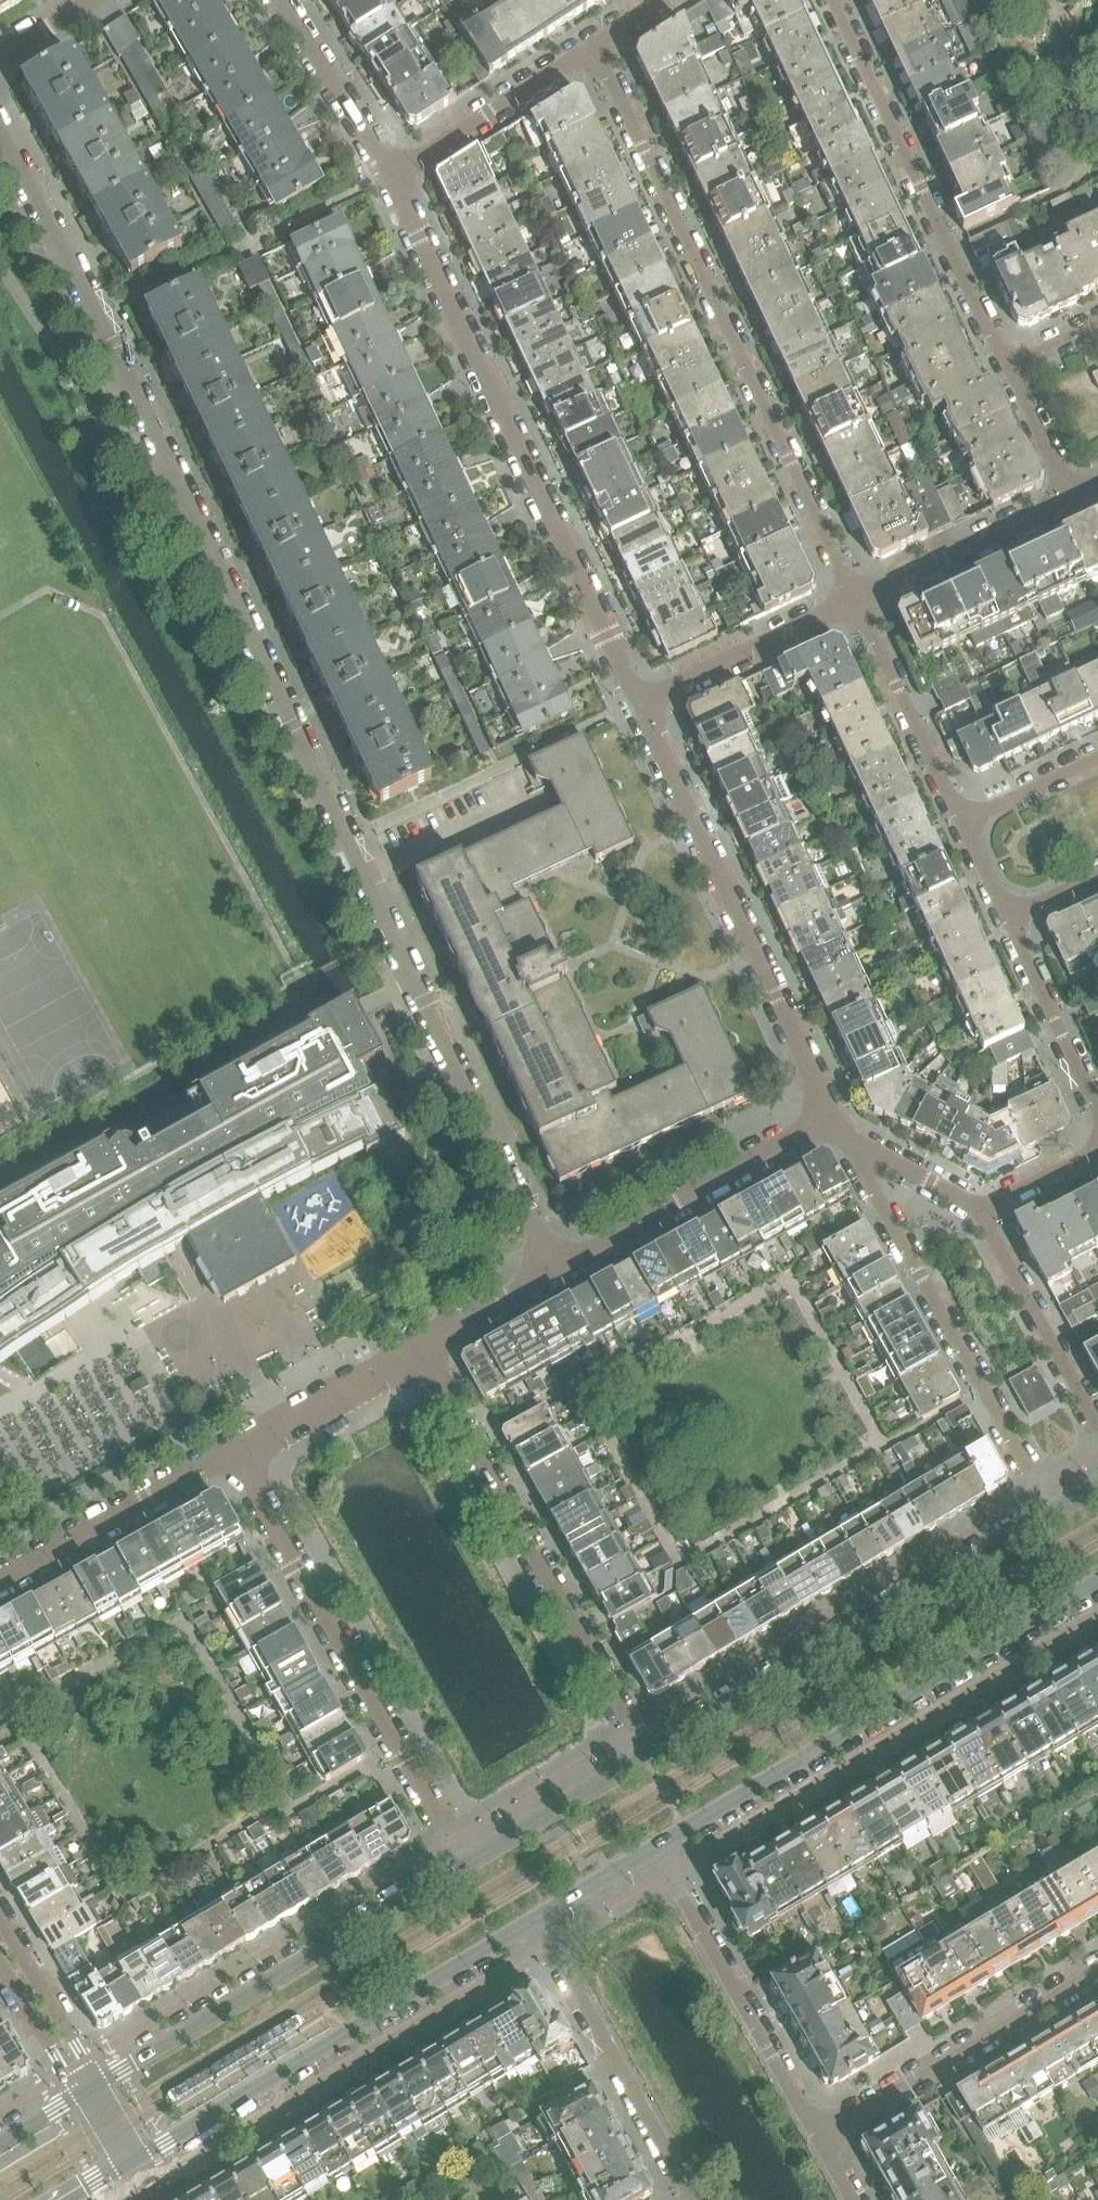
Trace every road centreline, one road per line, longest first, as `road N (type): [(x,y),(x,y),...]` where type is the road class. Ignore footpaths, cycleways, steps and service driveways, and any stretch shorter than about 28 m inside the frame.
road 1 (residential): [(0,134),(167,460),(558,1275)]
road 2 (residential): [(592,48),(855,602)]
road 3 (residential): [(390,175),(638,703)]
road 4 (tertiary): [(657,1846),(1097,1581)]
road 5 (residential): [(238,1448),(466,1862)]
road 6 (tertiary): [(136,2161),(539,1919)]
road 7 (tertiary): [(1053,1513),(651,1751)]
road 8 (residential): [(651,1751),(418,1350)]
road 9 (residential): [(638,703),(831,1115)]
road 10 (residential): [(850,1139),(1053,1513)]
road 11 (tertiary): [(466,1862),(105,2083)]
road 12 (residential): [(1006,364),(832,0)]
road 13 (residential): [(823,2136),(657,1846)]
road 14 (residential): [(539,1919),(696,2199)]
road 15 (residential): [(823,2136),(1097,1972)]
road 16 (residential): [(558,1275),(831,1115)]
road 17 (residential): [(0,1583),(238,1448)]
road 18 (residential): [(959,822),(855,602)]
road 19 (residential): [(1097,1421),(978,1211)]
road 20 (residential): [(638,703),(855,602)]
road 21 (residential): [(390,175),(592,48)]
road 22 (residential): [(855,602),(1068,498)]
road 23 (tertiary): [(651,1751),(466,1862)]
road 24 (residential): [(1097,1115),(1005,920)]
road 25 (residential): [(279,0),(390,175)]
road 26 (residential): [(238,1448),(418,1350)]
road 27 (residential): [(105,2083),(0,1919)]
road 28 (residential): [(418,1350),(558,1275)]
road 29 (residential): [(0,1966),(80,2098)]
road 30 (residential): [(1097,756),(959,822)]
road 31 (residential): [(1068,498),(1006,364)]
road 32 (residential): [(978,1211),(850,1139)]
road 33 (tertiary): [(539,1919),(657,1846)]
road 34 (residential): [(978,1211),(1097,1149)]

